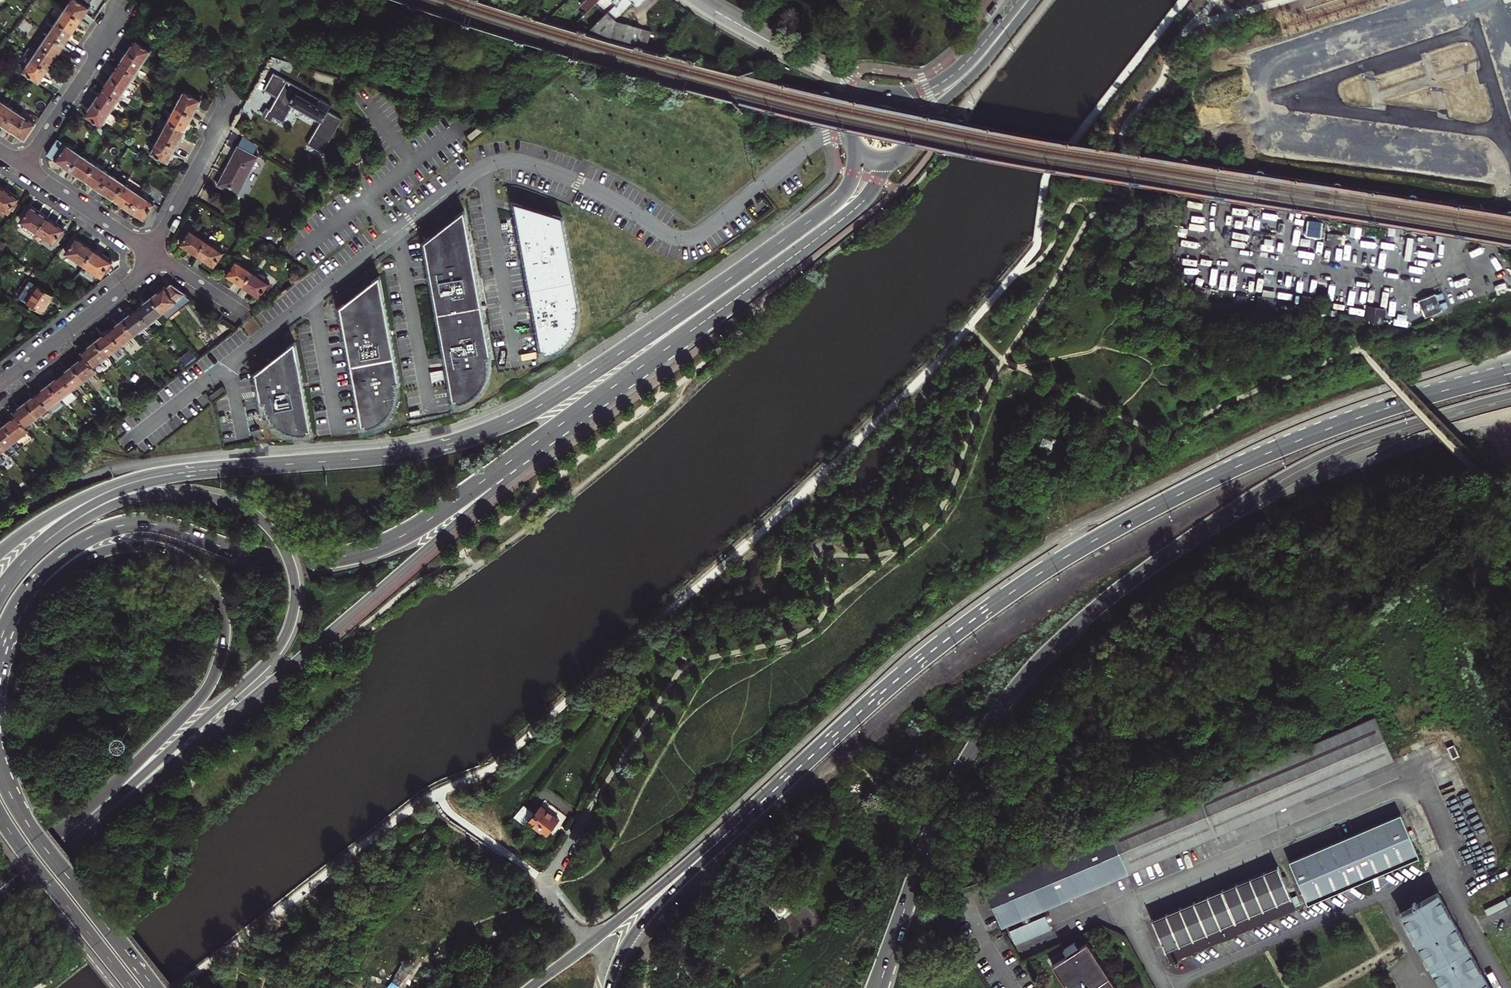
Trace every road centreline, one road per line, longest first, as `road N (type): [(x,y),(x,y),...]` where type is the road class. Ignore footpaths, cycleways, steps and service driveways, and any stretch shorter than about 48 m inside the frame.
road 1 (trunk): [(878,987),(963,763),(1011,693),(1067,633),(1170,554),(1305,468),(1510,400)]
road 2 (tertiary): [(5,896),(701,323)]
road 3 (primary): [(7,629),(52,562),(112,530),(157,527),(295,563),(379,548),(701,323)]
road 4 (primary): [(5,896),(256,672),(286,634),(296,597),(290,561),(269,527),(235,504),(179,493),(128,500),(86,518),(0,591)]
road 5 (primary): [(854,147),(850,184),(832,204),(526,412),(429,448),(267,465)]
road 6 (trunk): [(1361,417),(1239,466),(1067,556),(931,651),(802,764)]
road 7 (primary): [(7,629),(68,568),(99,553),(142,547),(171,552),(206,577),(221,607),(224,642),(210,684),(184,715),(0,879)]
road 8 (primary): [(802,764),(530,987)]
road 9 (primary): [(267,465),(169,478),(103,499),(52,530),(0,591)]
road 10 (primary): [(802,764),(653,911),(610,987)]
road 11 (tertiary): [(267,465),(135,476),(59,509),(0,552)]
road 12 (primary): [(155,987),(38,836),(0,763)]
road 13 (primary): [(701,323),(853,211),(893,159)]
road 14 (primary): [(0,818),(133,987)]
road 15 (residential): [(0,383),(132,281),(153,253)]
road 16 (residential): [(23,168),(126,5)]
road 17 (residential): [(153,253),(235,95)]
road 18 (primary): [(916,127),(974,79),(1037,0)]
road 19 (trunk): [(1510,361),(1361,417)]
road 20 (primary): [(1017,0),(951,75),(898,96)]
road 21 (trunk): [(1510,373),(1361,417)]
road 22 (residential): [(153,253),(23,168)]
road 23 (residential): [(821,69),(695,0)]

